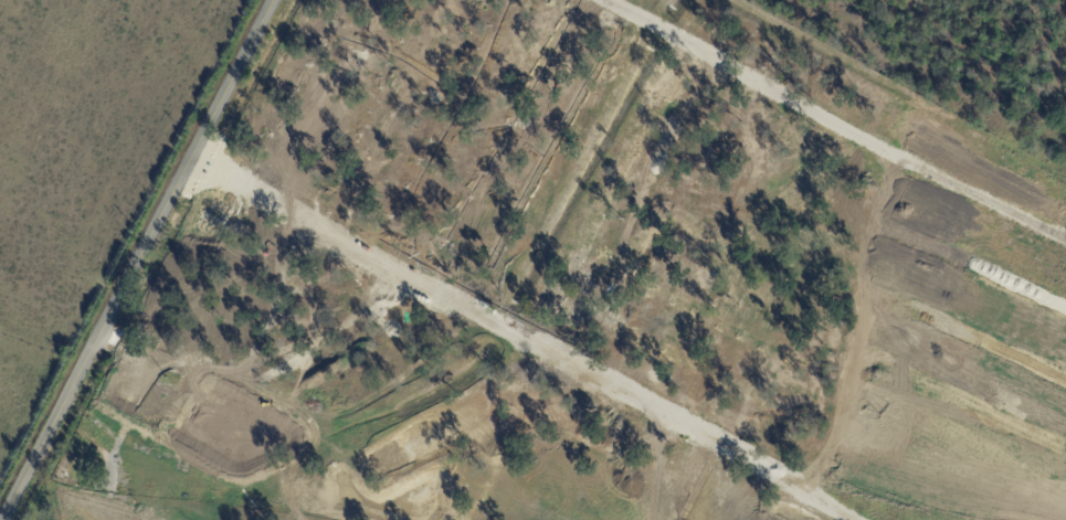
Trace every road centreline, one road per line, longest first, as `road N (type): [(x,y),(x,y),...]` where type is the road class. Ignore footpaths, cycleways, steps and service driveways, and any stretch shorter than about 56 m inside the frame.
road 1 (residential): [(2,519),(274,0)]

